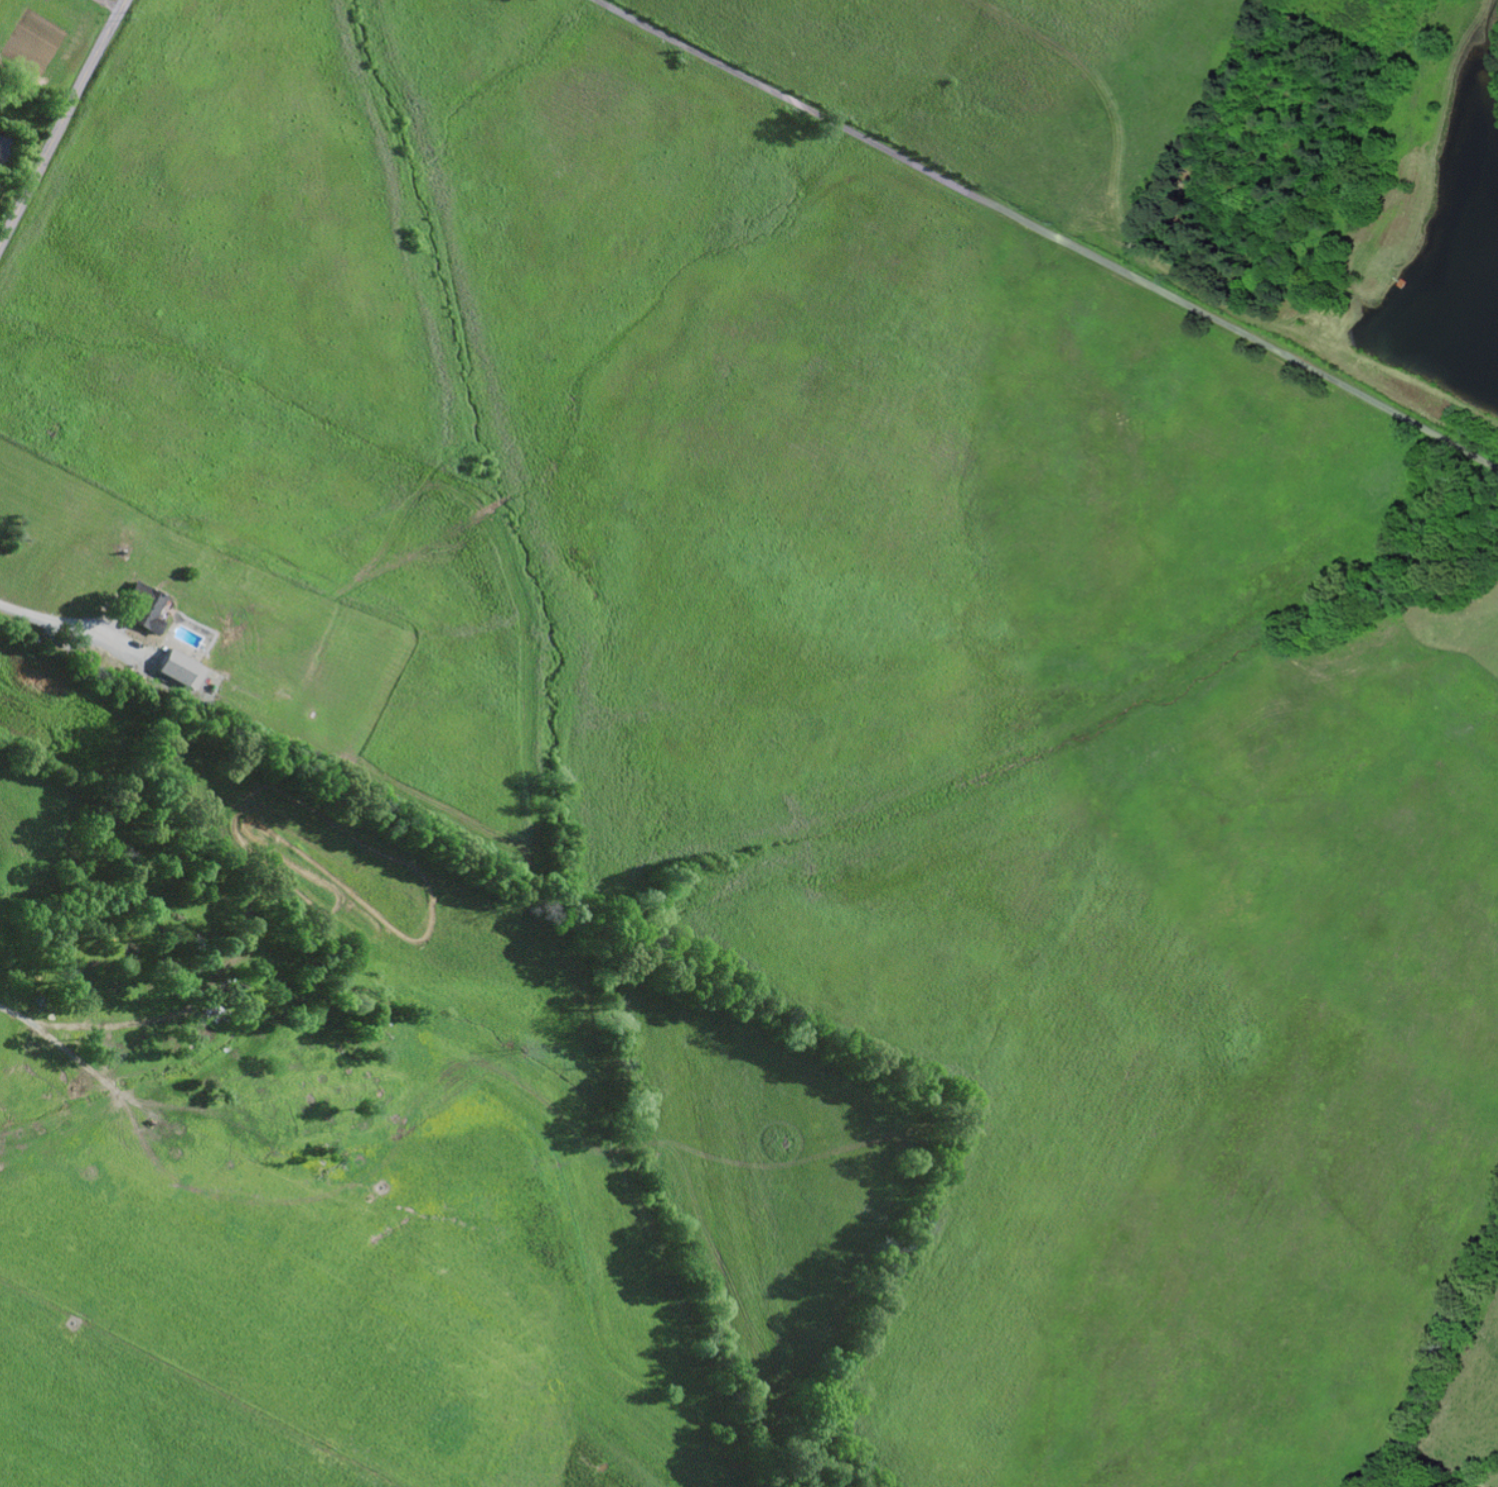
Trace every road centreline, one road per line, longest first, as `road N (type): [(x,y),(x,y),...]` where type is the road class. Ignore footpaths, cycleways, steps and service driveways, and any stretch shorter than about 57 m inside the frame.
road 1 (residential): [(604,0),(1497,471)]
road 2 (secondary): [(0,237),(122,0)]

